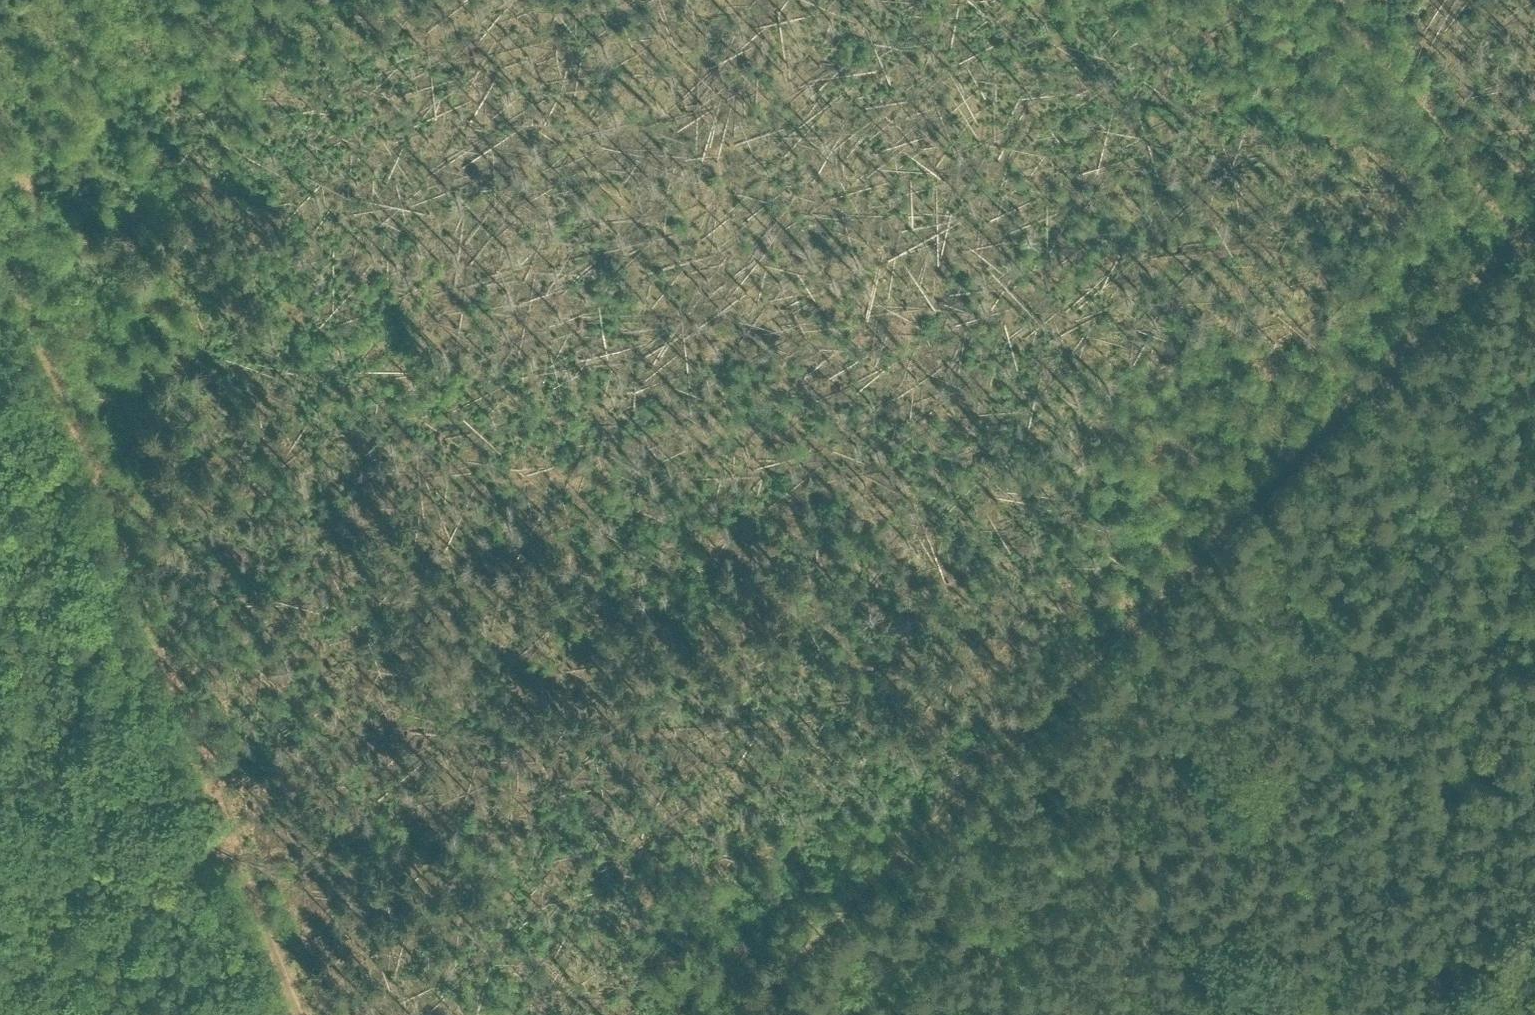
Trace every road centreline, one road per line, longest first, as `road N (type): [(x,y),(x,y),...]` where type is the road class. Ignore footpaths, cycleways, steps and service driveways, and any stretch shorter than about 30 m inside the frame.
road 1 (track): [(734,1014),(1534,224)]
road 2 (track): [(296,1014),(0,233)]

